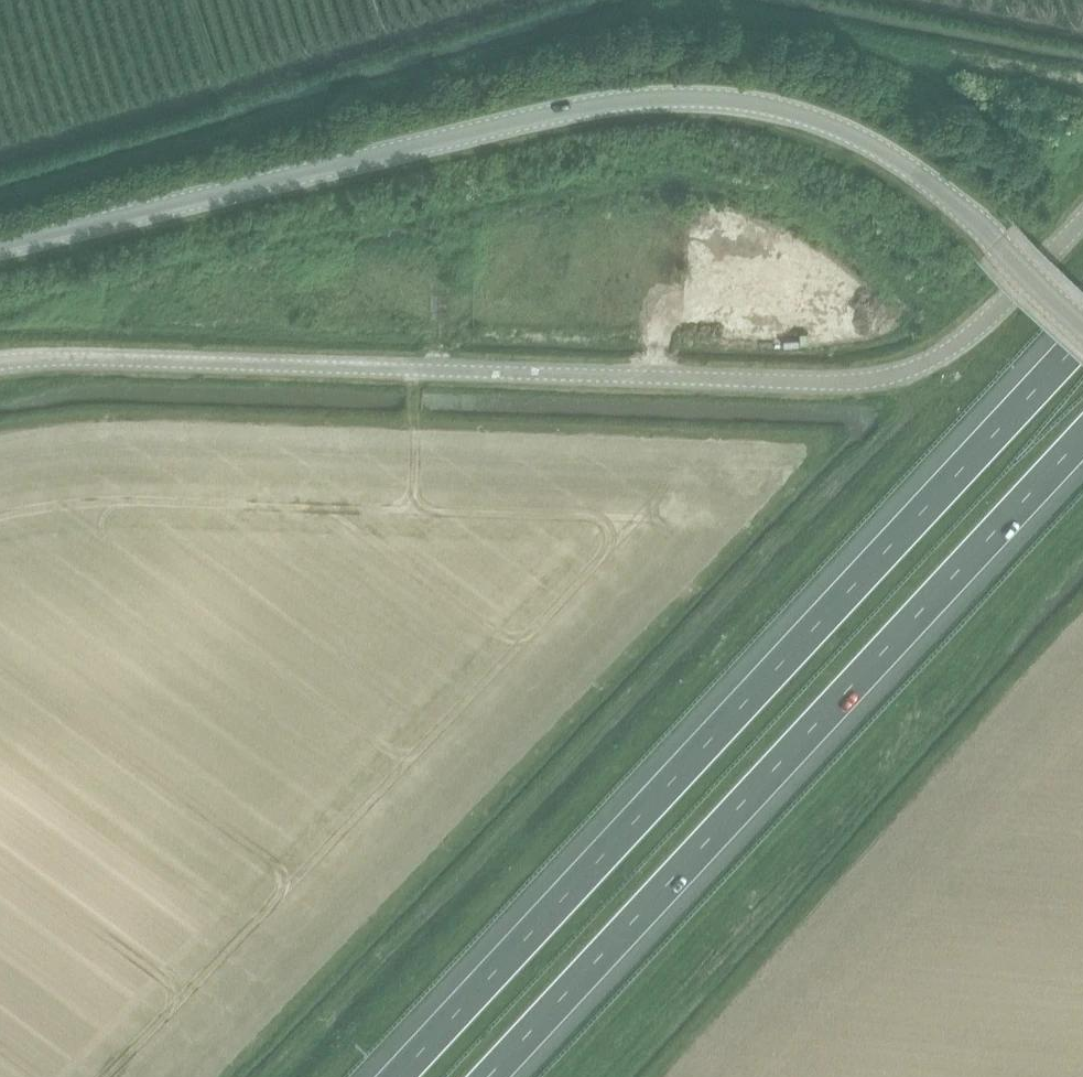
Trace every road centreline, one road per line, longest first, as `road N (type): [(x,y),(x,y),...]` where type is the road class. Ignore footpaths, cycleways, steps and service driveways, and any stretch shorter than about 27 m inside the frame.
road 1 (unclassified): [(0,365),(128,361),(771,384),(908,372),(957,352),(1020,297),(1082,225)]
road 2 (tertiary): [(0,251),(633,103),(689,101),(745,103),(849,136),(1003,243)]
road 3 (motorway): [(1082,341),(400,1076)]
road 4 (motorway): [(490,1076),(1082,440)]

